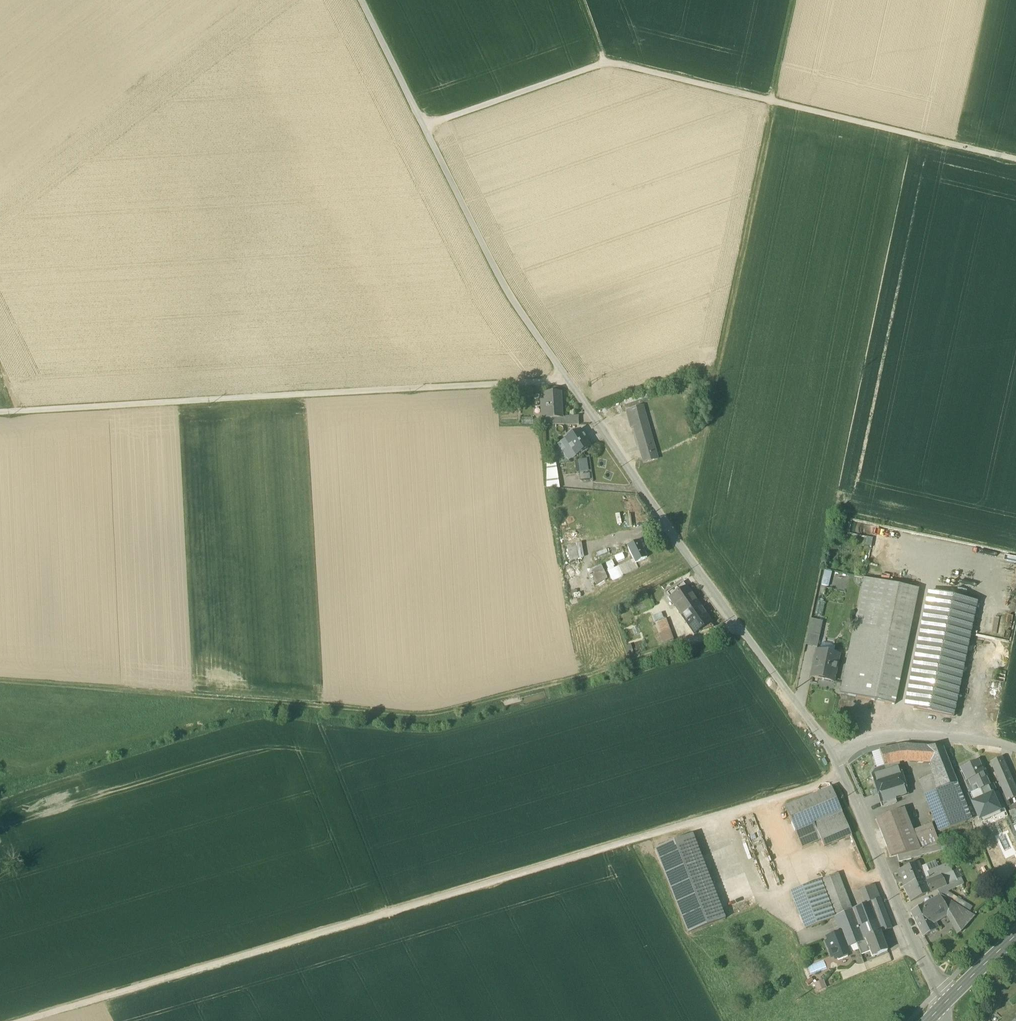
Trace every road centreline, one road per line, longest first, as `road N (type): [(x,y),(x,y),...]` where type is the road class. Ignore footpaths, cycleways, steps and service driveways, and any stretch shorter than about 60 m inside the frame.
road 1 (unclassified): [(834,754),(737,626),(500,279),(362,0)]
road 2 (residential): [(22,1020),(842,777)]
road 3 (track): [(0,679),(427,719),(586,679),(737,626)]
road 4 (track): [(424,126),(605,64),(1015,159)]
road 5 (track): [(0,412),(567,379)]
road 6 (unclassified): [(941,1007),(842,777)]
road 7 (residential): [(834,754),(887,737),(968,737),(1015,752)]

